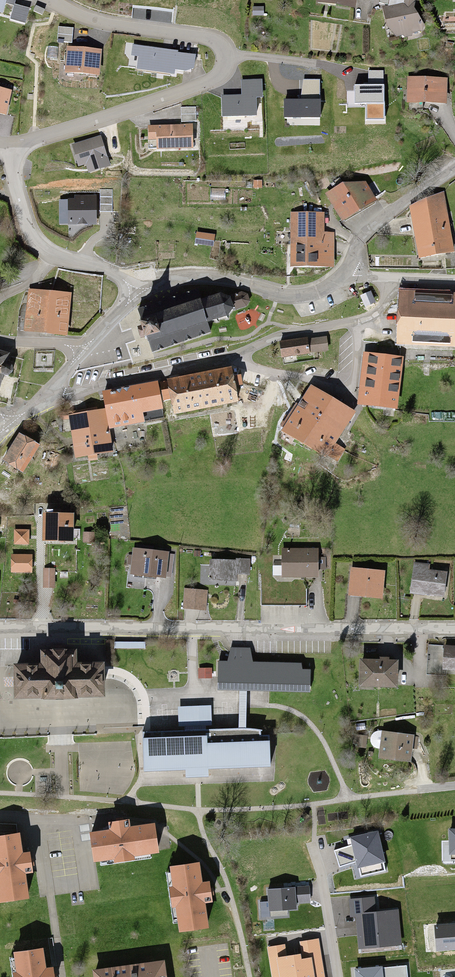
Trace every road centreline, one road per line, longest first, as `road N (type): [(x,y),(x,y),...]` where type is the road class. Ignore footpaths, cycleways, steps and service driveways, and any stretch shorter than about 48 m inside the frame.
road 1 (residential): [(0,628),(454,629)]
road 2 (residential): [(11,149),(216,82),(225,69),(217,37),(120,26),(56,0)]
road 3 (residential): [(46,397),(232,359),(285,334),(378,317),(389,280)]
road 4 (residential): [(11,149),(14,178),(40,247),(61,261),(157,283)]
road 5 (residential): [(157,283),(190,277),(293,296),(336,276)]
road 6 (residential): [(336,276),(378,222),(454,169)]
road 7 (residential): [(306,847),(320,877),(337,976)]

